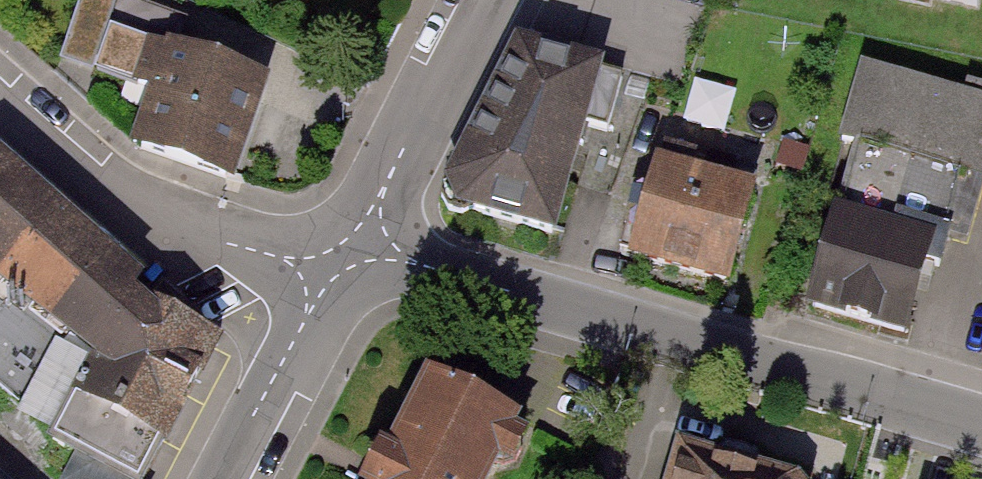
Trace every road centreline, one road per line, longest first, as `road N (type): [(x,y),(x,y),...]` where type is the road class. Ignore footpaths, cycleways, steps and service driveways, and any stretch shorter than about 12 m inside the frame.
road 1 (residential): [(348,257),(444,273),(981,421)]
road 2 (residential): [(348,257),(265,256),(174,223),(109,182),(0,88)]
road 3 (residential): [(348,257),(482,0)]
road 4 (residential): [(221,478),(348,257)]

